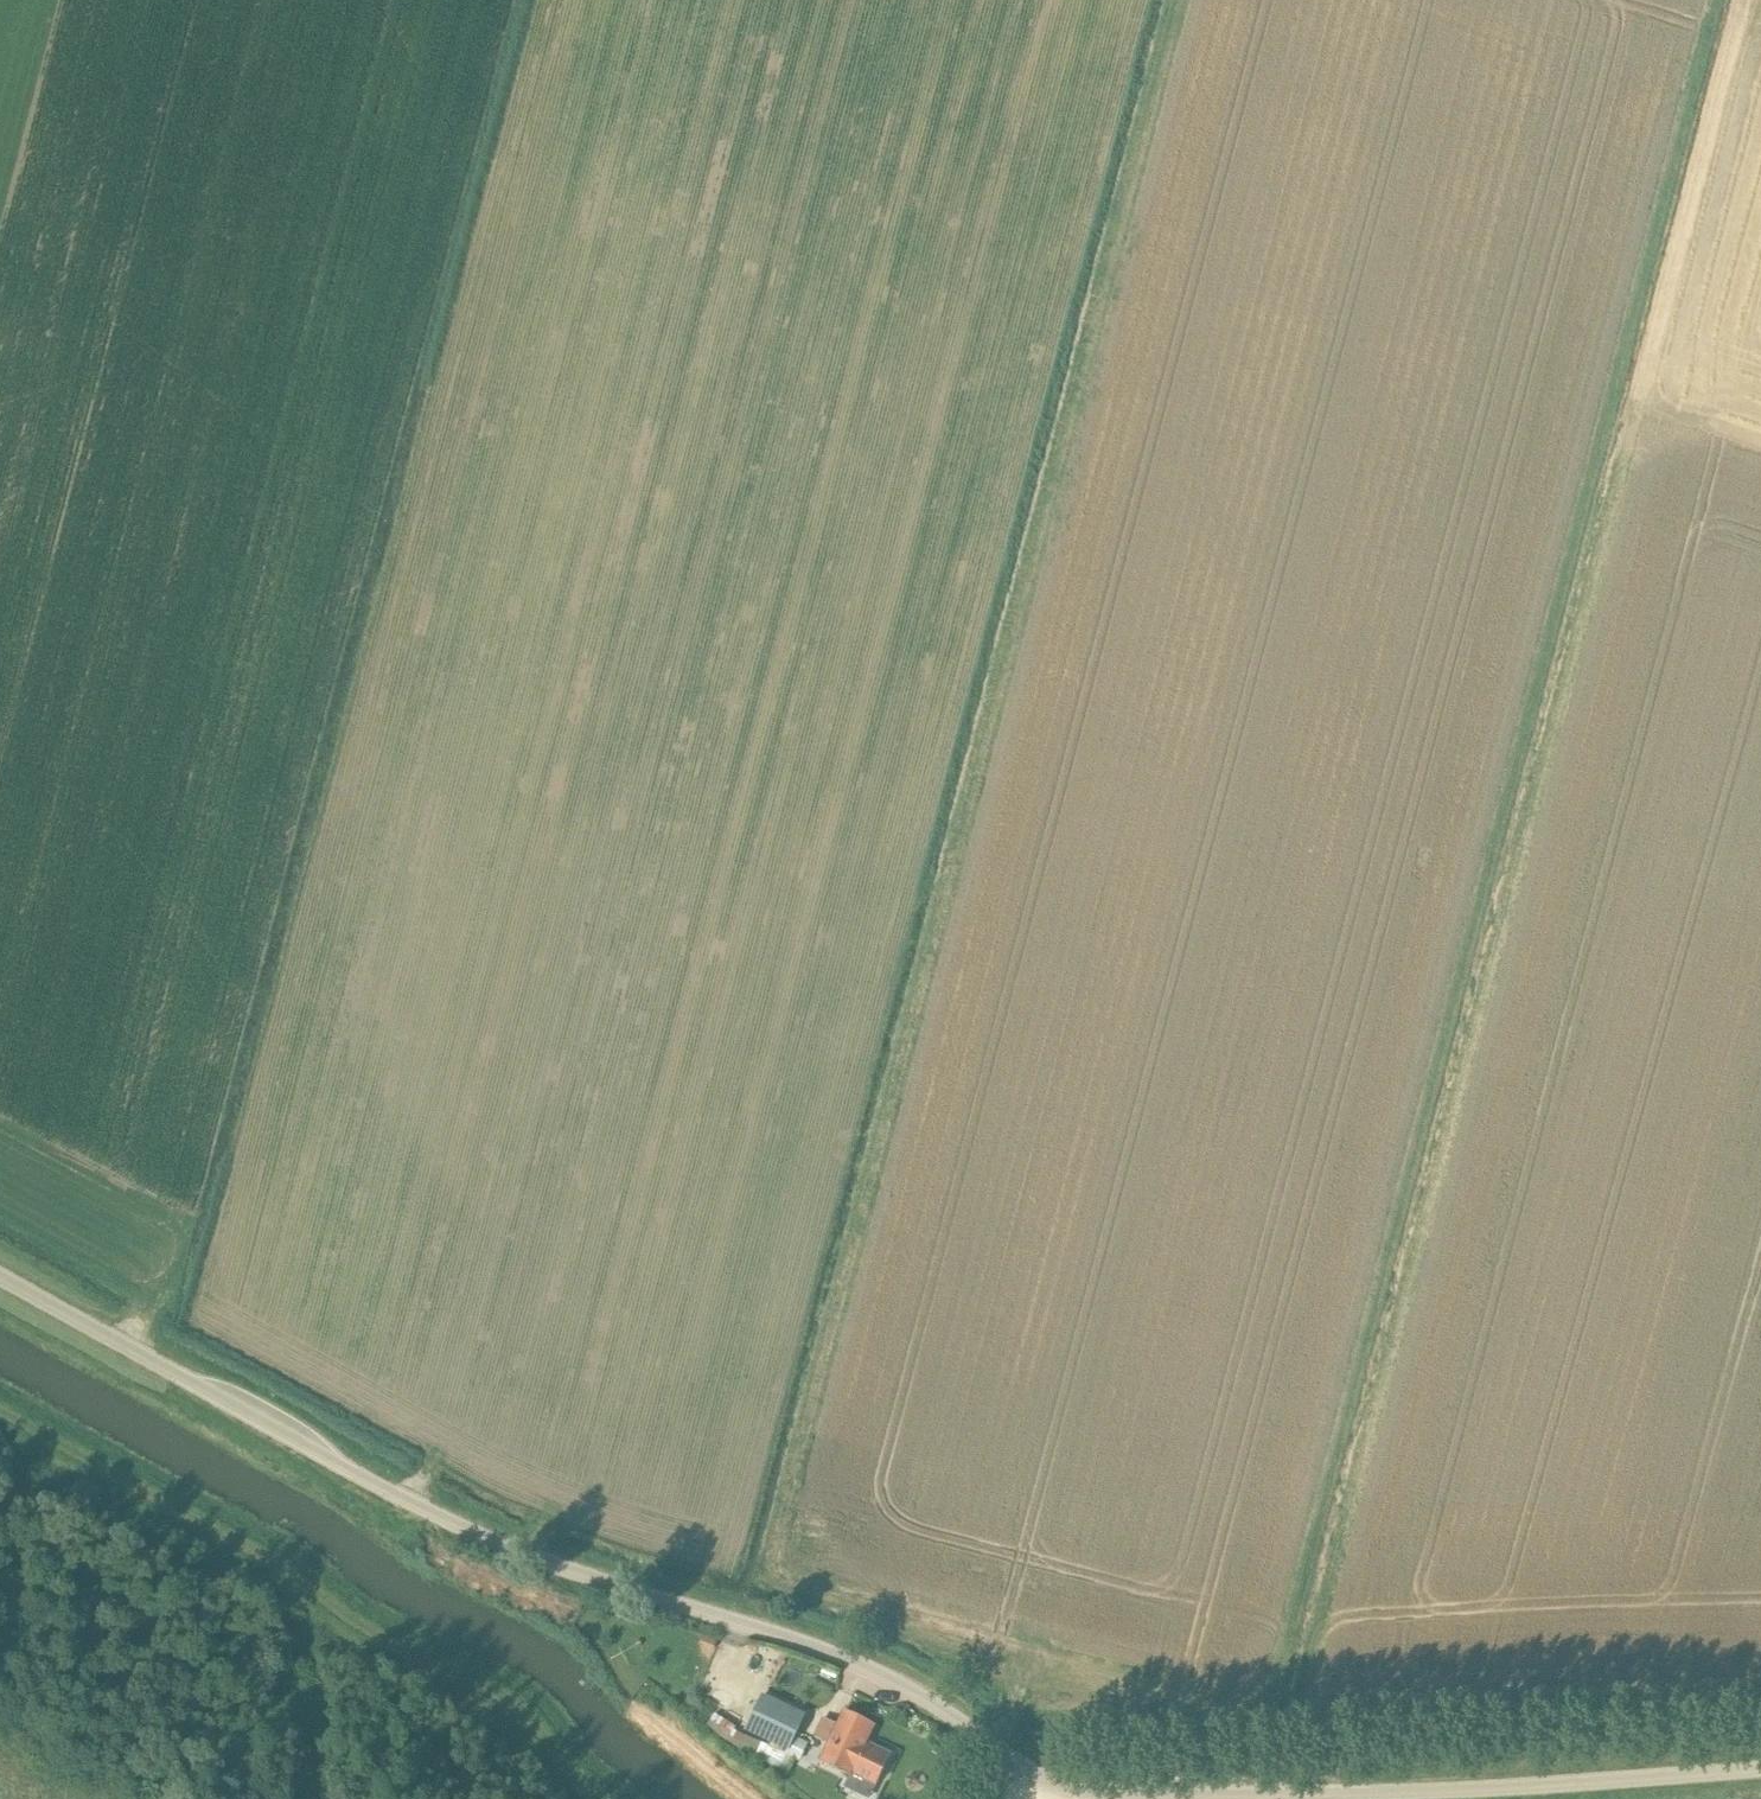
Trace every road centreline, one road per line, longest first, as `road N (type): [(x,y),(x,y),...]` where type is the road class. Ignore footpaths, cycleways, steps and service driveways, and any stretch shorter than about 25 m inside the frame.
road 1 (unclassified): [(1031,1773),(883,1673),(476,1534),(0,1276)]
road 2 (unclassified): [(1031,1773),(1079,1789),(1127,1792),(1435,1792),(1760,1769)]

